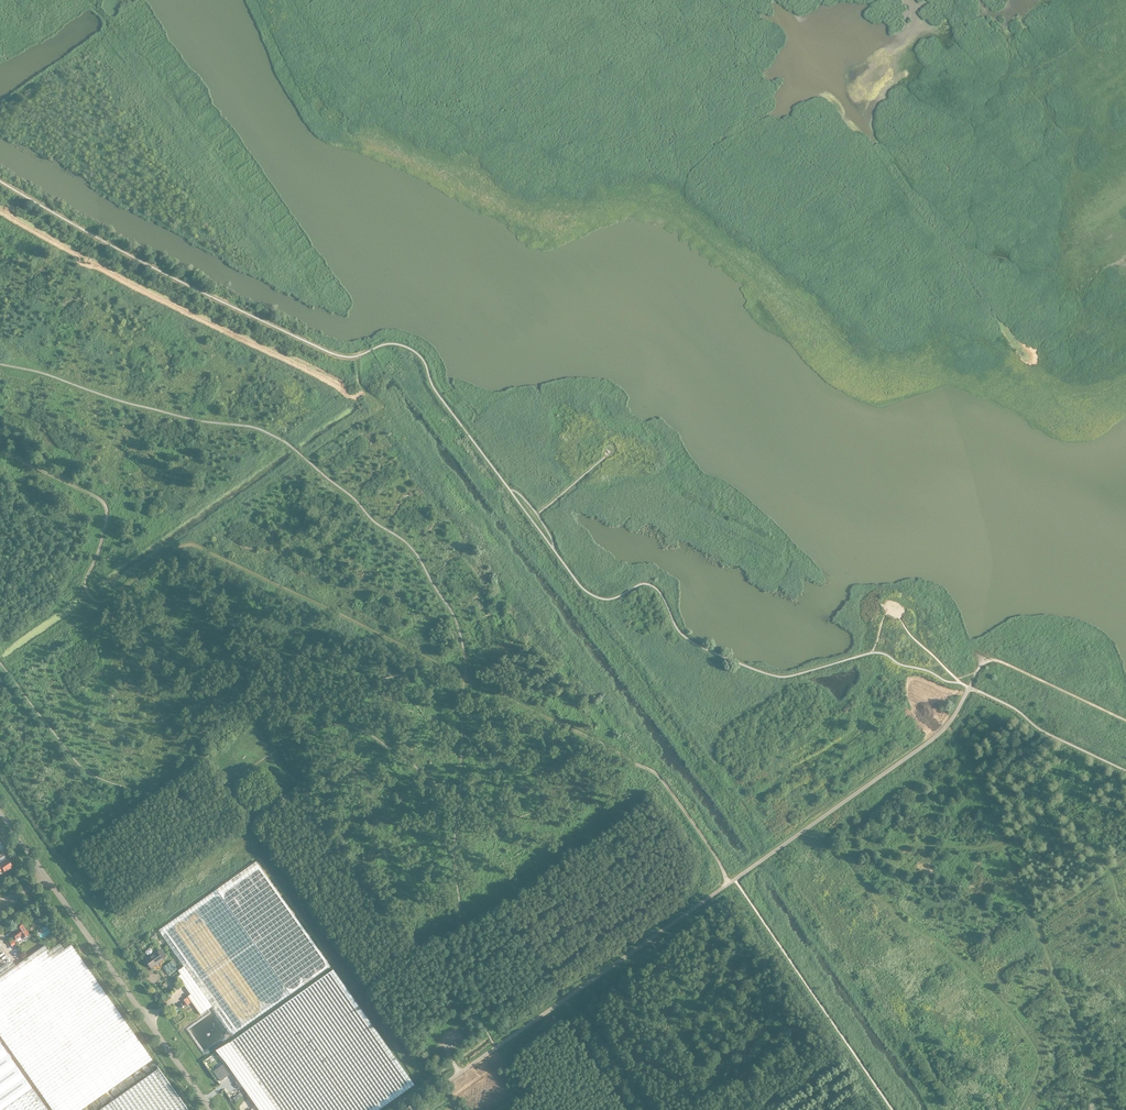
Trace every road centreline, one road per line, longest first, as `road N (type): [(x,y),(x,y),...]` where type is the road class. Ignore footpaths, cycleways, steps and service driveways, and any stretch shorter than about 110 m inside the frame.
road 1 (unclassified): [(212,1109),(46,874)]

